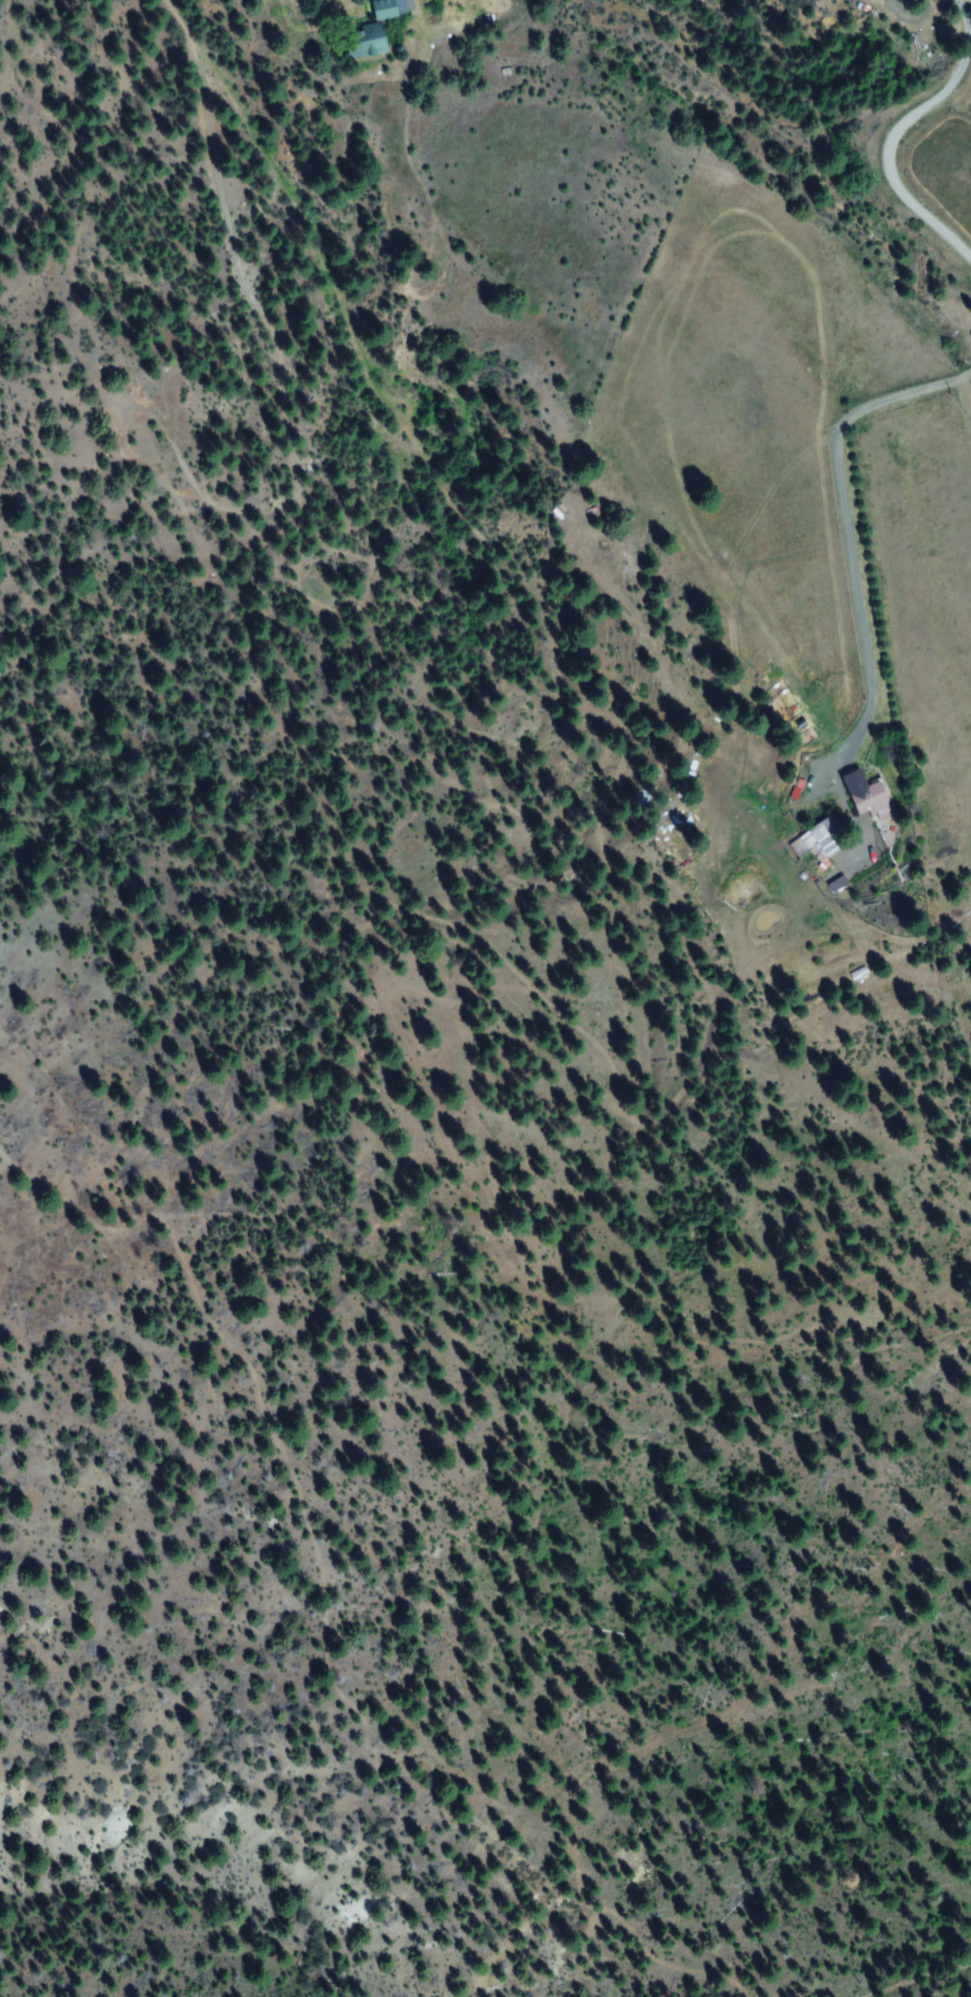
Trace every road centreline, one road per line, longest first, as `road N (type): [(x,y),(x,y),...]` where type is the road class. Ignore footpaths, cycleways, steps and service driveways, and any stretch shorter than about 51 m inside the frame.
road 1 (residential): [(970,260),(919,212),(889,157),(894,135),(956,78),(968,44),(959,0)]

